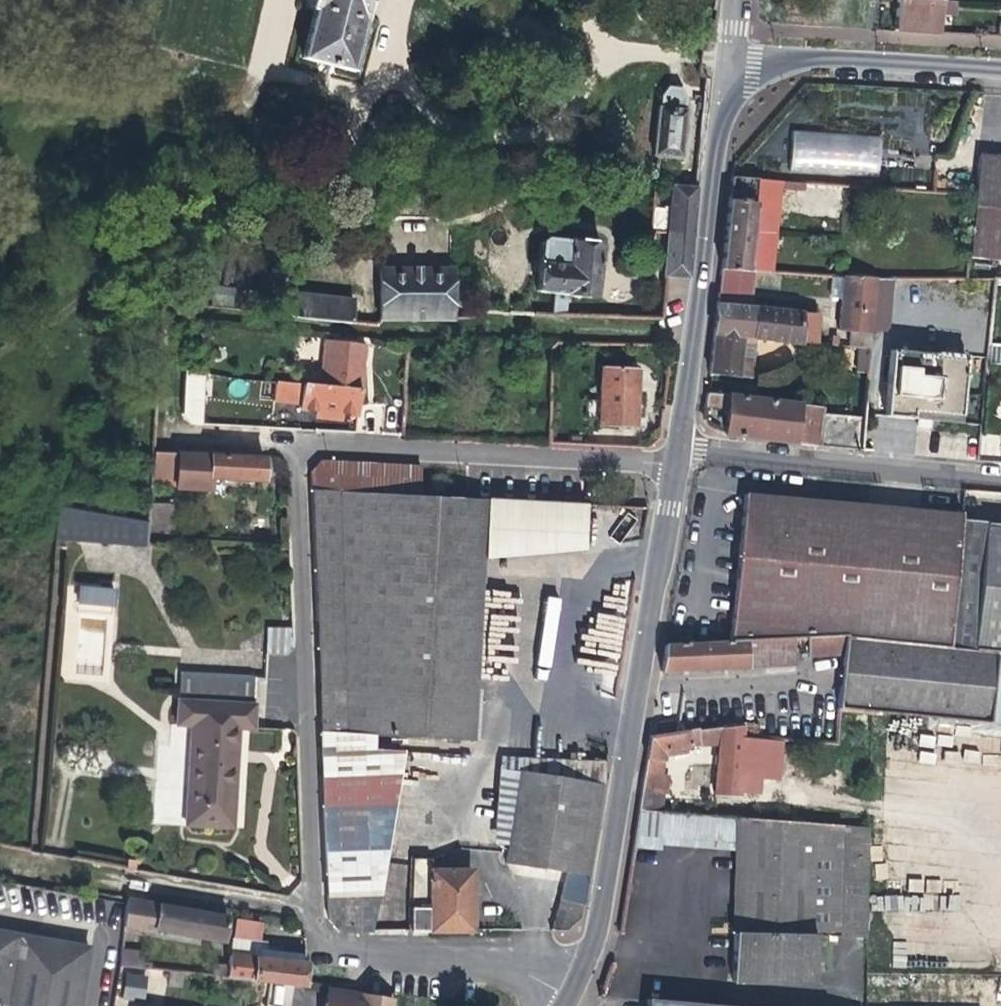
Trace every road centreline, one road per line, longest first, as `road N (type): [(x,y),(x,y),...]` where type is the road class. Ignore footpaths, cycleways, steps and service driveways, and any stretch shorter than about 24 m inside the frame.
road 1 (residential): [(678,464),(601,929),(570,997)]
road 2 (residential): [(292,442),(310,881),(302,915)]
road 3 (residential): [(734,55),(682,447)]
road 4 (residential): [(292,442),(678,464)]
road 5 (residential): [(1000,478),(682,447)]
road 6 (residential): [(302,915),(340,950),(509,967),(570,997)]
road 7 (residential): [(1000,70),(734,55)]
road 8 (residential): [(124,879),(302,915)]
road 9 (residential): [(164,435),(292,442)]

